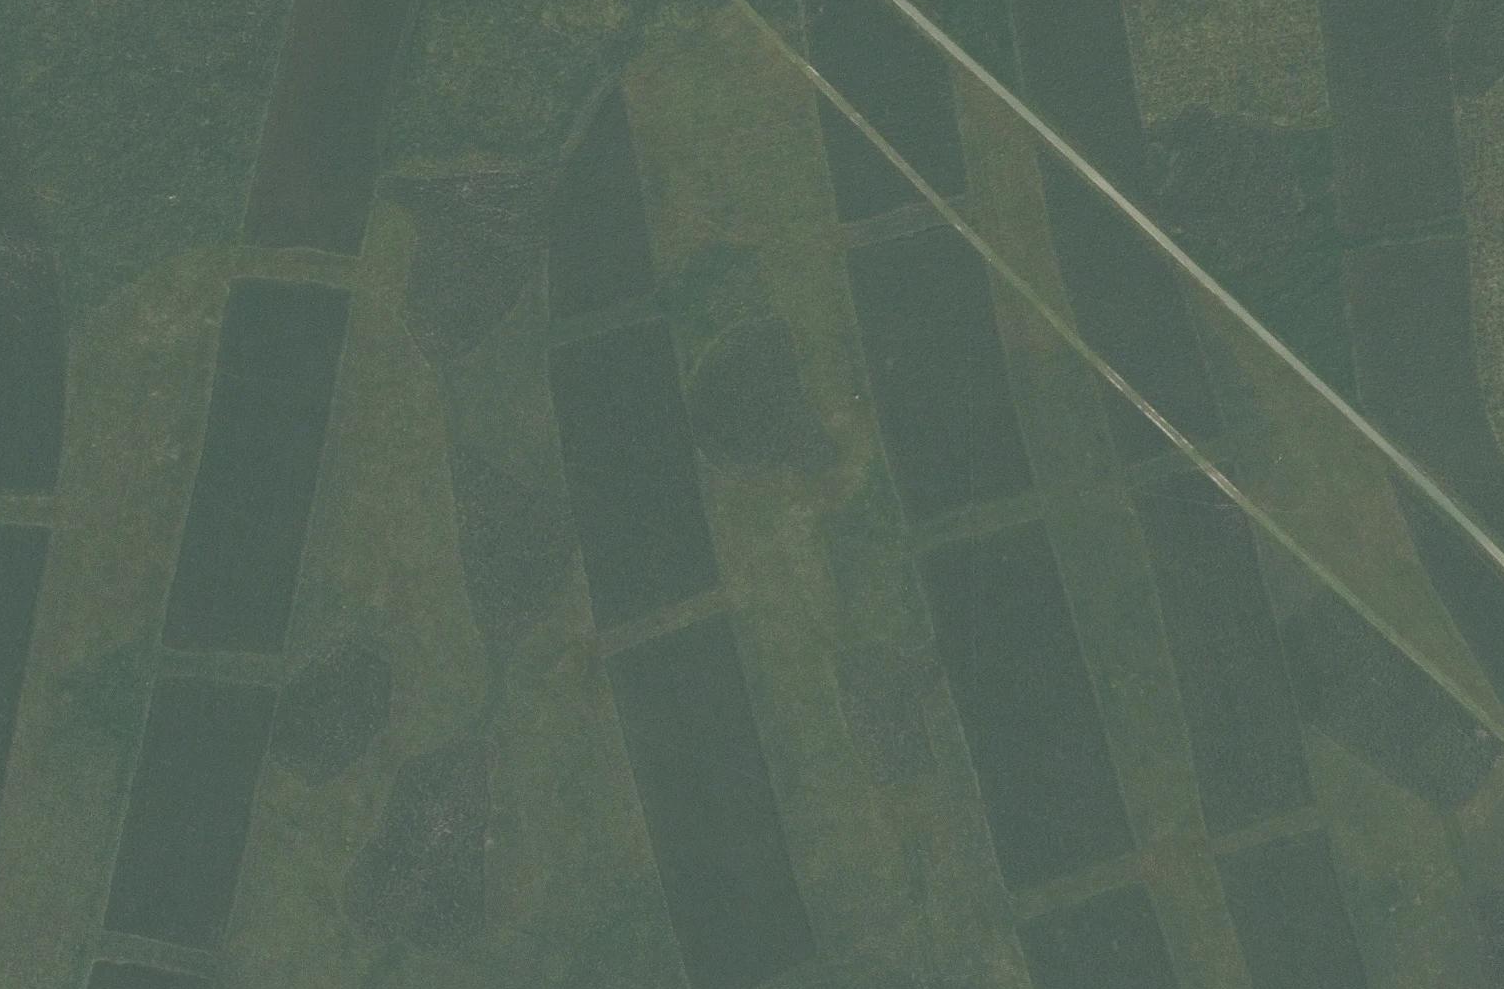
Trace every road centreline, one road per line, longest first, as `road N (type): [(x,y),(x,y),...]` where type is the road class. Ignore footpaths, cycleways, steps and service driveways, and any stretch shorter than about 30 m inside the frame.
road 1 (track): [(1503,732),(1232,497),(733,0)]

